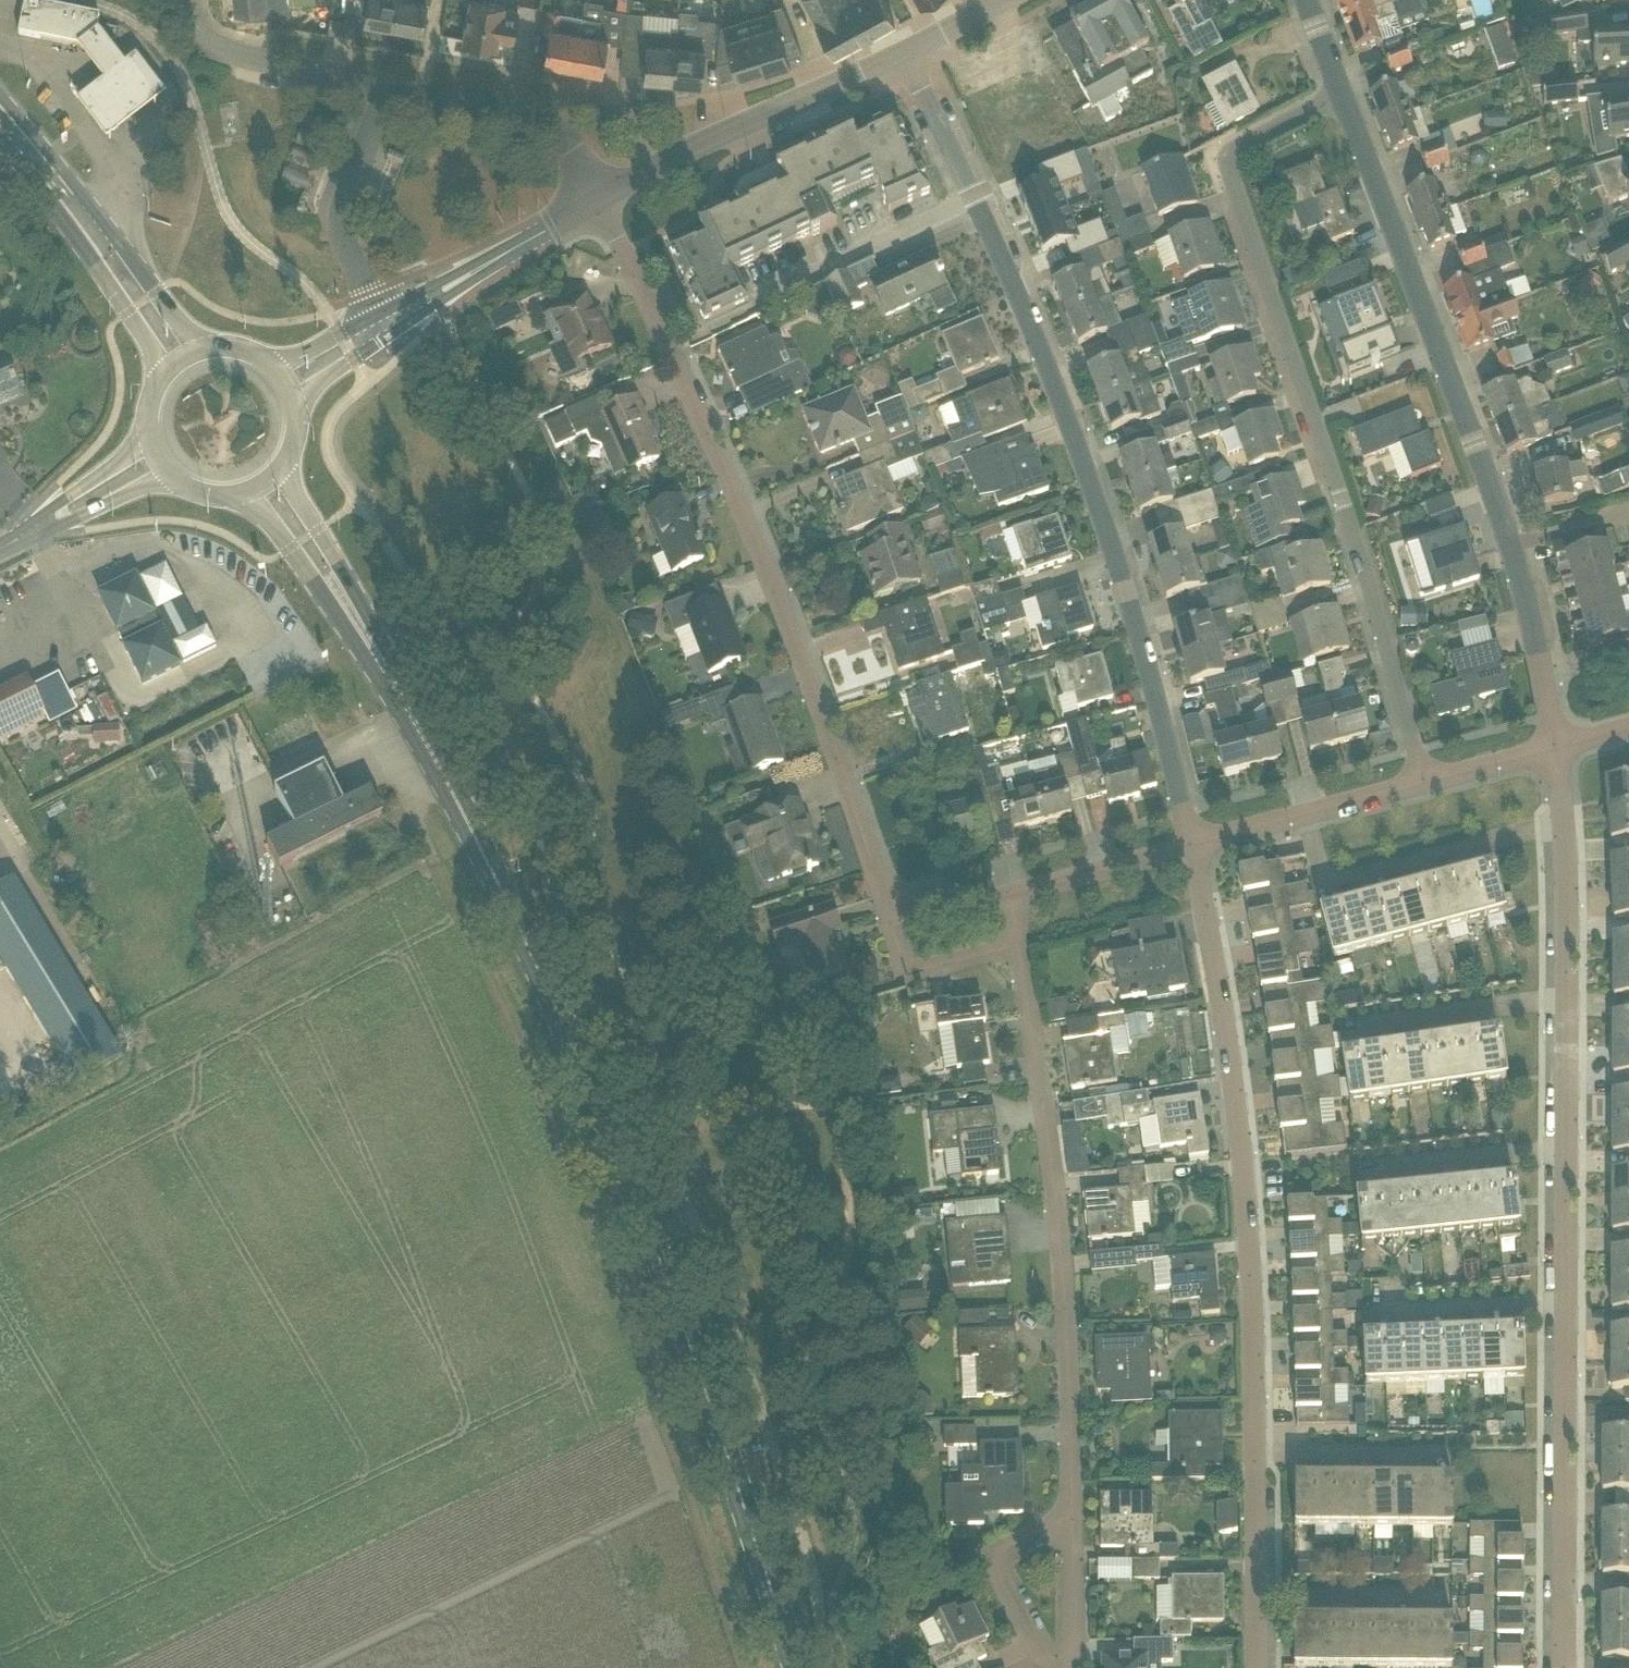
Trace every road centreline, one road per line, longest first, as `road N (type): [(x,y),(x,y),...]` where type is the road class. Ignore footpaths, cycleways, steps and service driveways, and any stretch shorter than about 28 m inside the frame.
road 1 (primary): [(793,1667),(643,1220),(566,1032),(408,703),(342,596)]
road 2 (residential): [(1030,898),(948,923),(917,918),(890,899),(868,860),(788,609),(596,202)]
road 3 (residential): [(1193,847),(1088,477),(906,54)]
road 4 (residential): [(1050,1667),(1076,1656),(1080,1614),(1030,898)]
road 5 (residential): [(1421,785),(1371,592),(1230,174),(1243,144),(1342,96)]
road 6 (residential): [(1555,748),(1512,548),(1342,96)]
road 7 (residential): [(1253,1455),(1252,1306),(1230,1050),(1193,847)]
road 8 (residential): [(596,202),(560,137),(542,123),(217,52),(199,39),(187,0)]
road 9 (residential): [(1563,1667),(1561,1297)]
road 10 (secondary): [(596,202),(906,54)]
road 11 (residential): [(1564,825),(1345,886),(1321,881),(1309,862),(1302,818)]
road 12 (secondary): [(386,324),(596,202)]
road 13 (residential): [(1346,1031),(1567,998)]
road 14 (residential): [(1356,1177),(1565,1148)]
road 15 (residential): [(1360,1312),(1561,1297)]
road 16 (residential): [(1253,1455),(1448,1457)]
road 17 (residential): [(1442,1598),(1259,1597)]
road 18 (residential): [(1567,998),(1564,825)]
road 19 (residential): [(1030,898),(1193,847)]
road 20 (primary): [(201,349),(123,246),(90,226)]
road 21 (primary): [(90,226),(96,262),(164,374)]
road 22 (unclassified): [(147,433),(19,539)]
road 23 (unclassified): [(19,539),(170,477)]
road 24 (residential): [(1565,1148),(1567,998)]
road 25 (residential): [(1561,1297),(1565,1148)]
road 26 (residential): [(1259,1597),(1253,1455)]
road 27 (residential): [(979,1543),(1047,1667)]
road 28 (primary): [(0,117),(90,226)]
road 29 (primary): [(342,596),(285,467)]
road 30 (primary): [(246,495),(289,550),(342,596)]
road 31 (residential): [(1421,785),(1555,748)]
road 32 (residential): [(1302,818),(1421,785)]
road 33 (secondary): [(298,405),(357,362),(386,324)]

